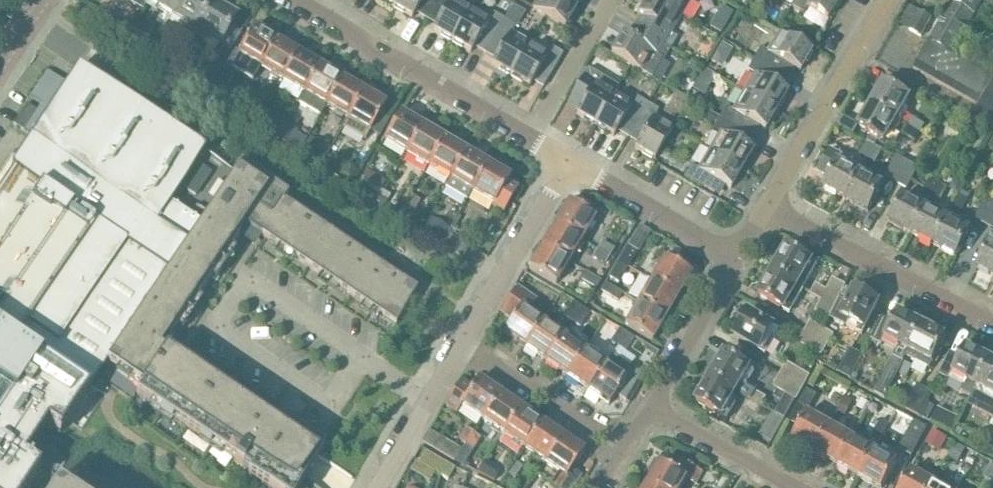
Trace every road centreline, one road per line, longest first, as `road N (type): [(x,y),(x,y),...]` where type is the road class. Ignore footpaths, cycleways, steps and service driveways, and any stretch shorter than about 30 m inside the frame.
road 1 (residential): [(295,0),(528,139)]
road 2 (residential): [(992,326),(770,209)]
road 3 (residential): [(890,0),(770,209)]
road 4 (residential): [(459,348),(566,166)]
road 5 (residential): [(624,453),(459,348)]
road 6 (residential): [(566,166),(734,266)]
road 7 (residential): [(797,487),(651,408)]
road 8 (residential): [(734,266),(651,408)]
road 9 (residential): [(528,139),(611,0)]
road 10 (residential): [(377,487),(459,348)]

